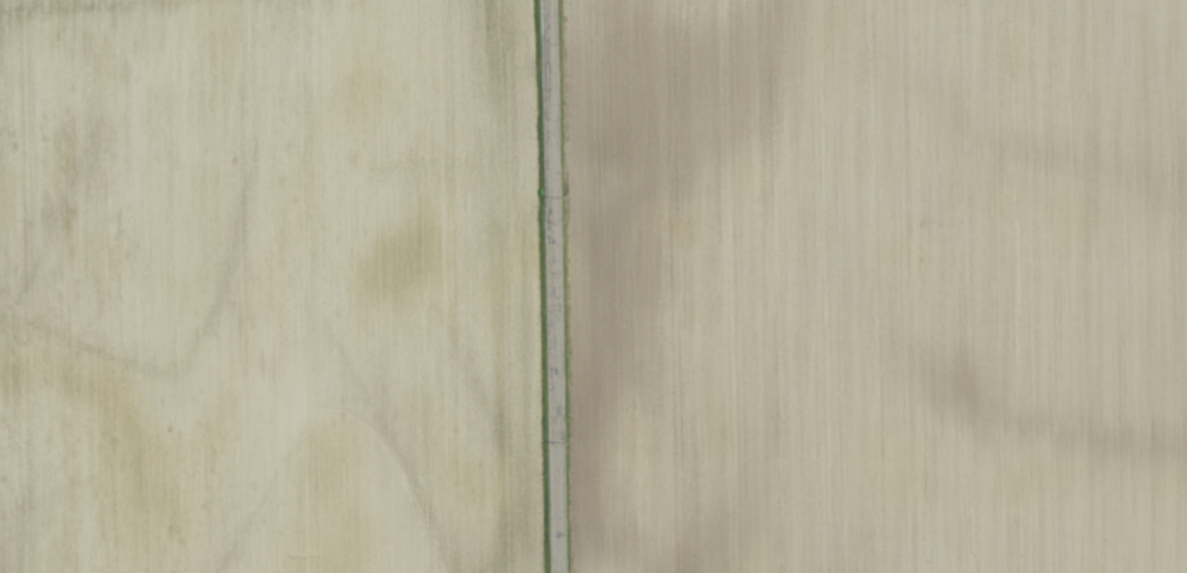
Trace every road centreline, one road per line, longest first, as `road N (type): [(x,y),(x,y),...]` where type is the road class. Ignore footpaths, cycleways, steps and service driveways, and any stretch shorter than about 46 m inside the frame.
road 1 (residential): [(547,0),(559,572)]

